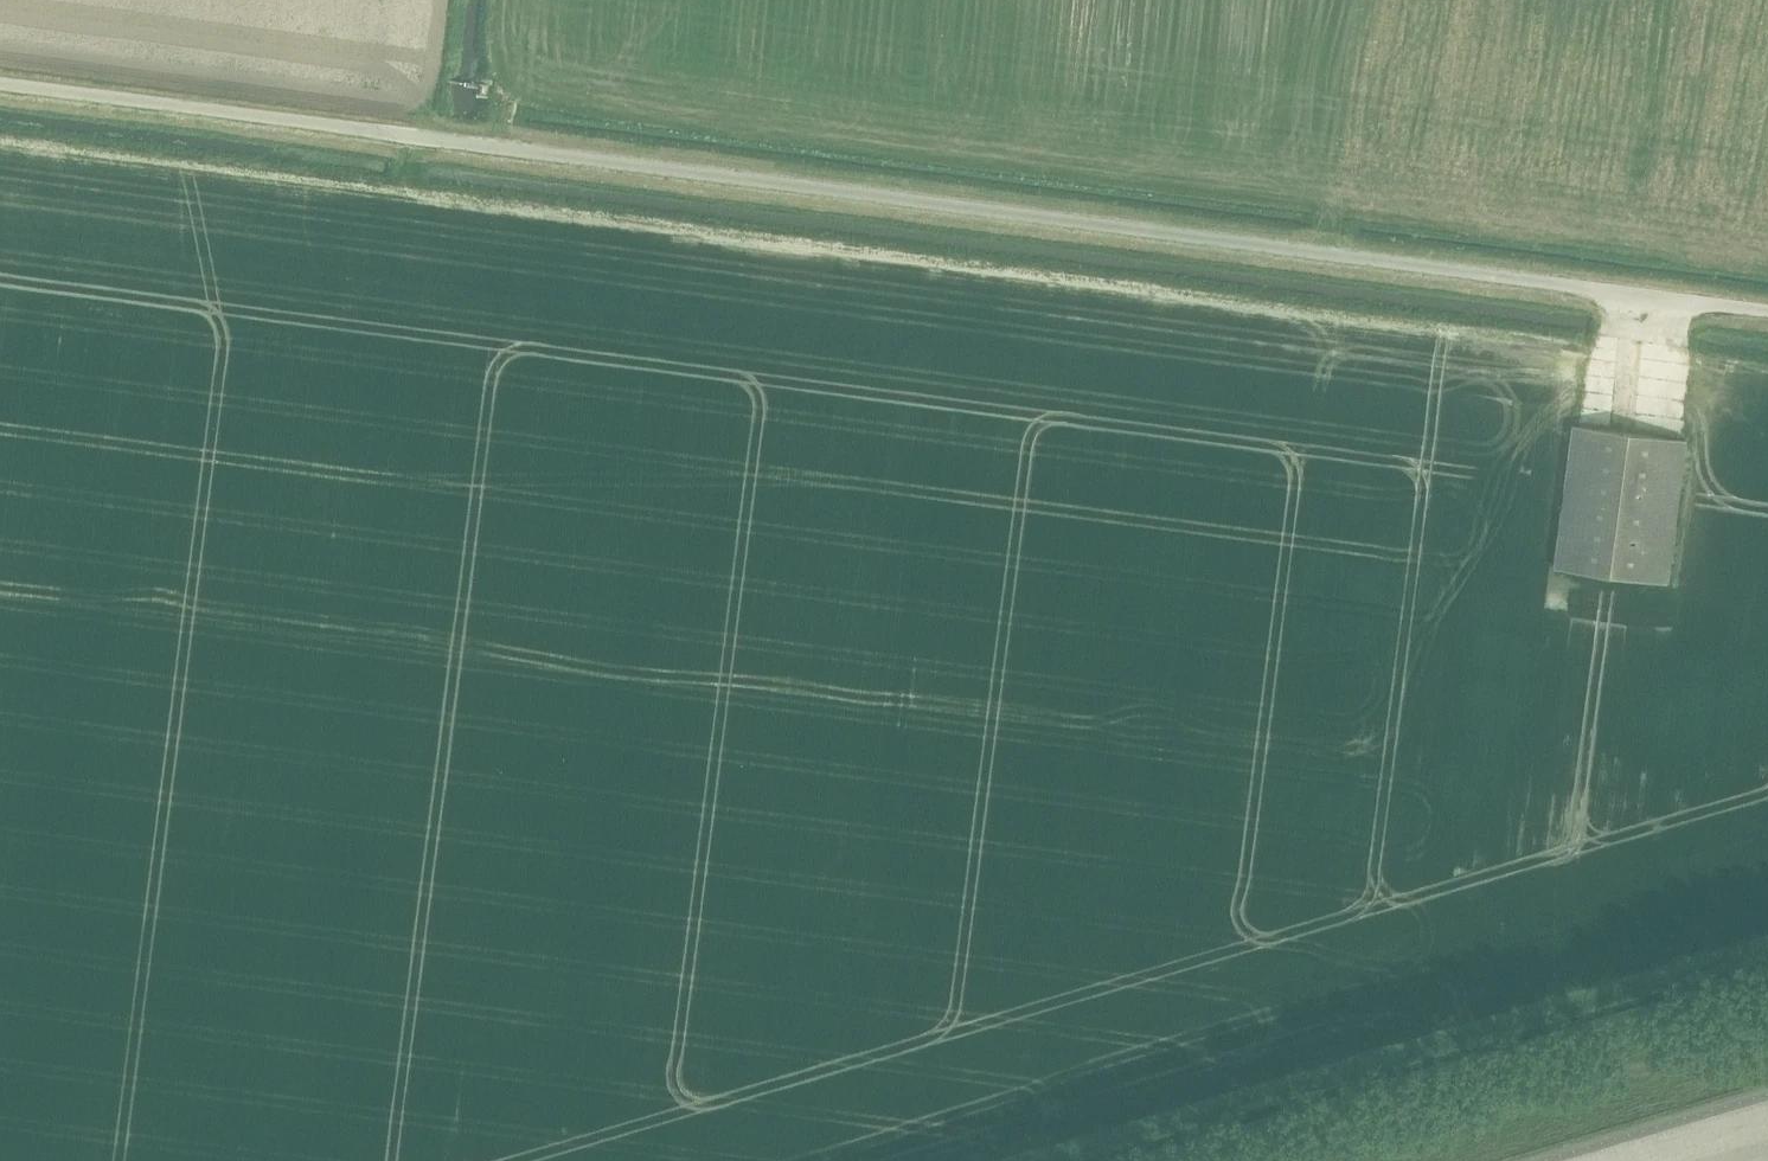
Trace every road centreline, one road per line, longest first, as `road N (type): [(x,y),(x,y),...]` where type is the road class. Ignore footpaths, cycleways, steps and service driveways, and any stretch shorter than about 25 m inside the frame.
road 1 (unclassified): [(1767,309),(0,82)]
road 2 (track): [(1617,1075),(1767,1041)]

